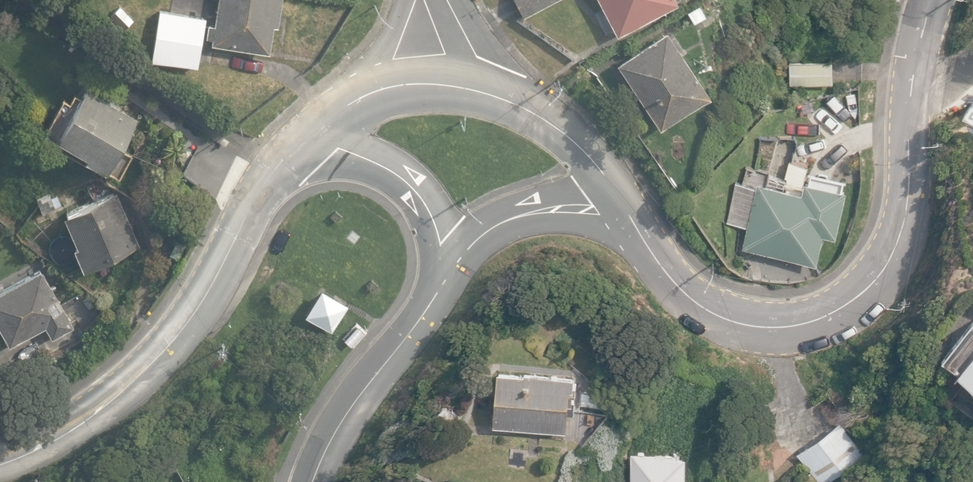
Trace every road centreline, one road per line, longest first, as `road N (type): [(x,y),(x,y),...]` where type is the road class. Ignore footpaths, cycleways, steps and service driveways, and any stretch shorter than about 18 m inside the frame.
road 1 (tertiary): [(912,80),(908,197),(893,257),(856,297),(817,318),(766,328),(699,306),(625,206)]
road 2 (residential): [(0,454),(59,433),(116,397),(194,317),(266,182),(293,146)]
road 3 (residential): [(456,257),(352,399),(310,481)]
road 4 (residential): [(625,206),(549,122),(506,98),(435,82)]
road 5 (residential): [(293,146),(363,159),(412,188),(456,257)]
road 6 (residential): [(456,257),(511,220),(625,206)]
road 7 (residential): [(293,146),(363,95),(435,82)]

